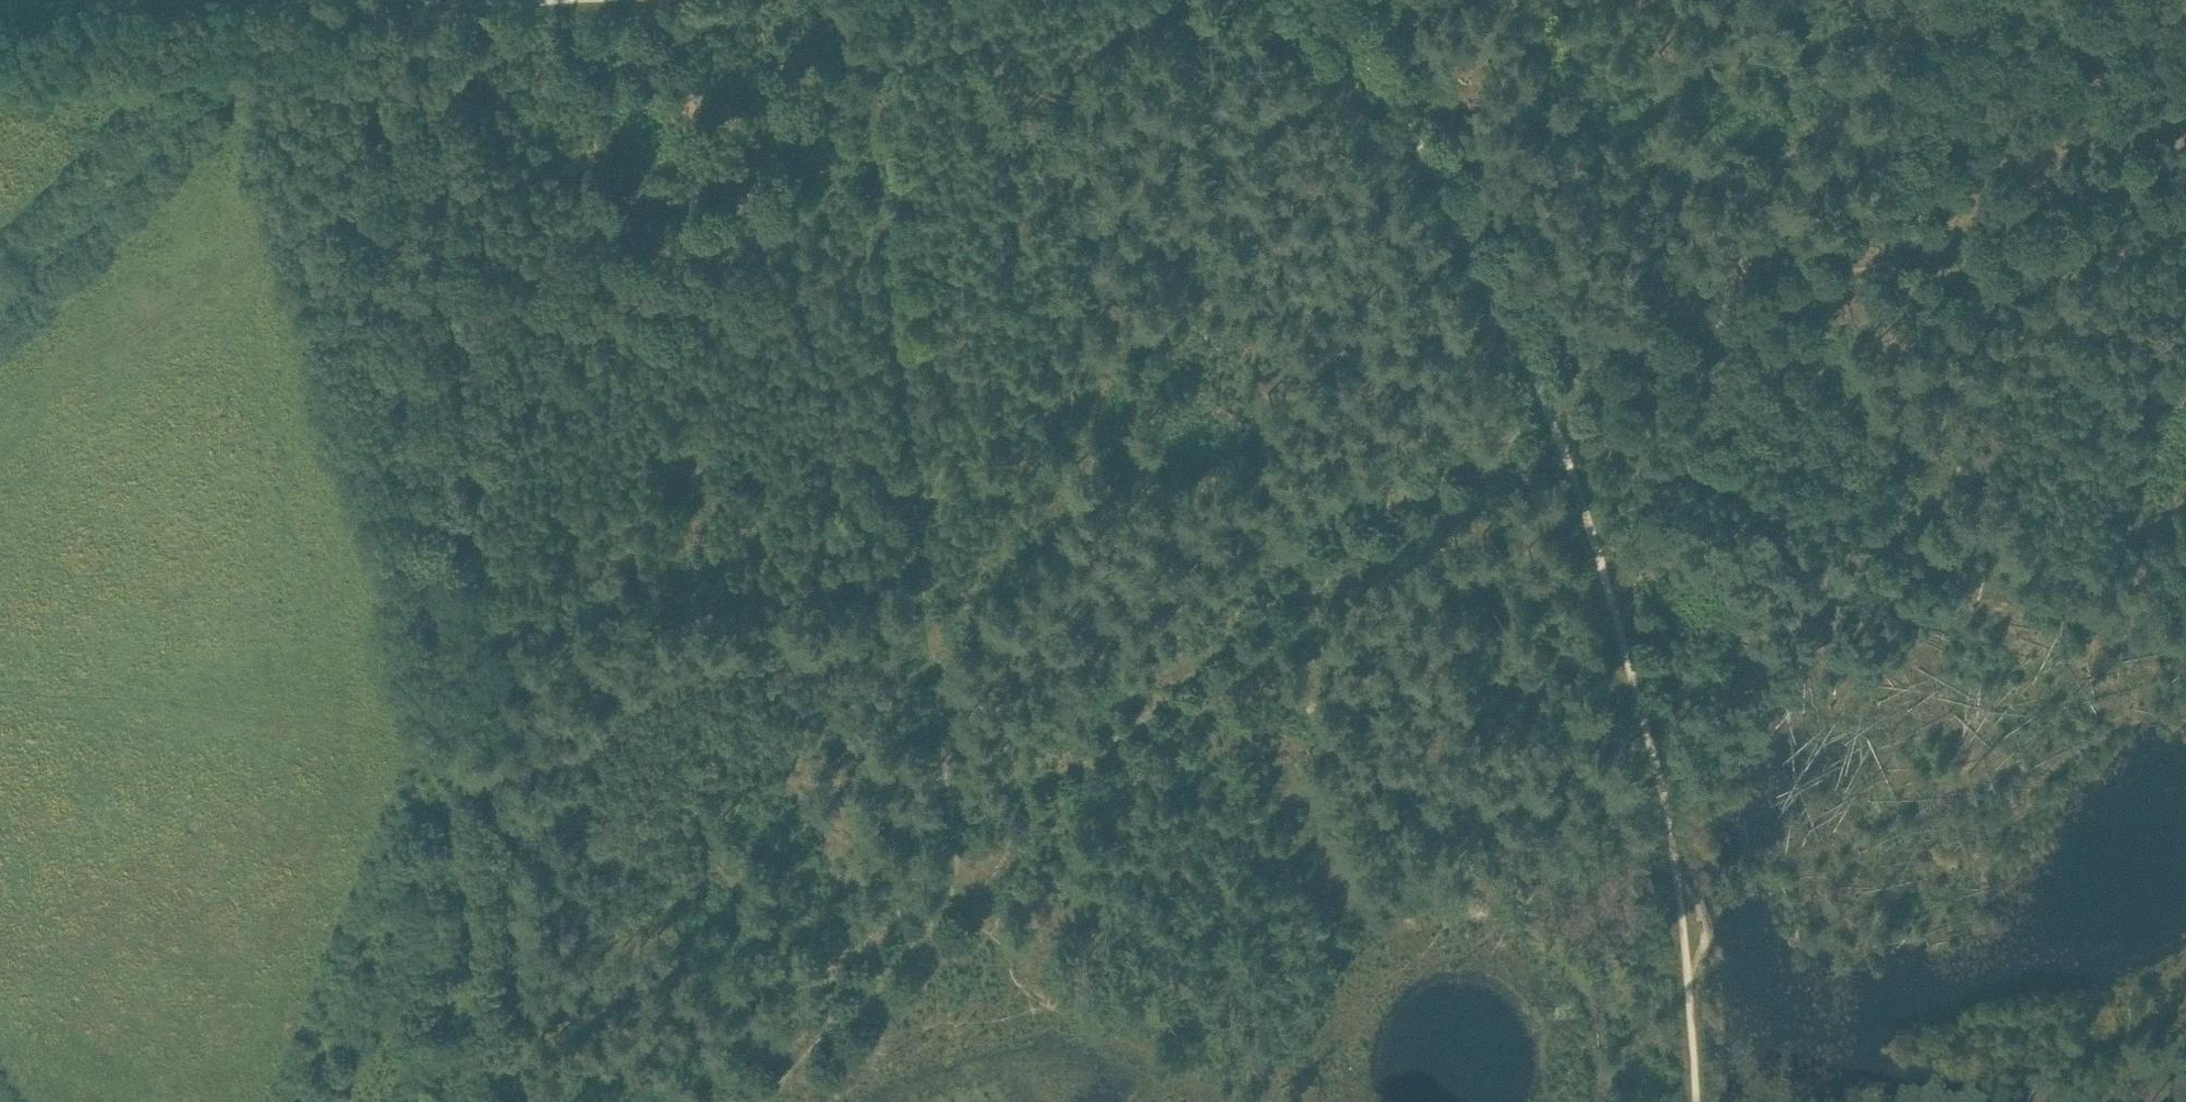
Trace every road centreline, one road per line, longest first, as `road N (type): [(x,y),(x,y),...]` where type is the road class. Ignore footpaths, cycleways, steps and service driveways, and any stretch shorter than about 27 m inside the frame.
road 1 (track): [(420,9),(523,1101)]
road 2 (track): [(959,892),(1248,627),(1546,412)]
road 3 (track): [(1546,412),(1595,384),(2080,187),(2185,166)]
road 4 (track): [(762,1101),(959,892)]

